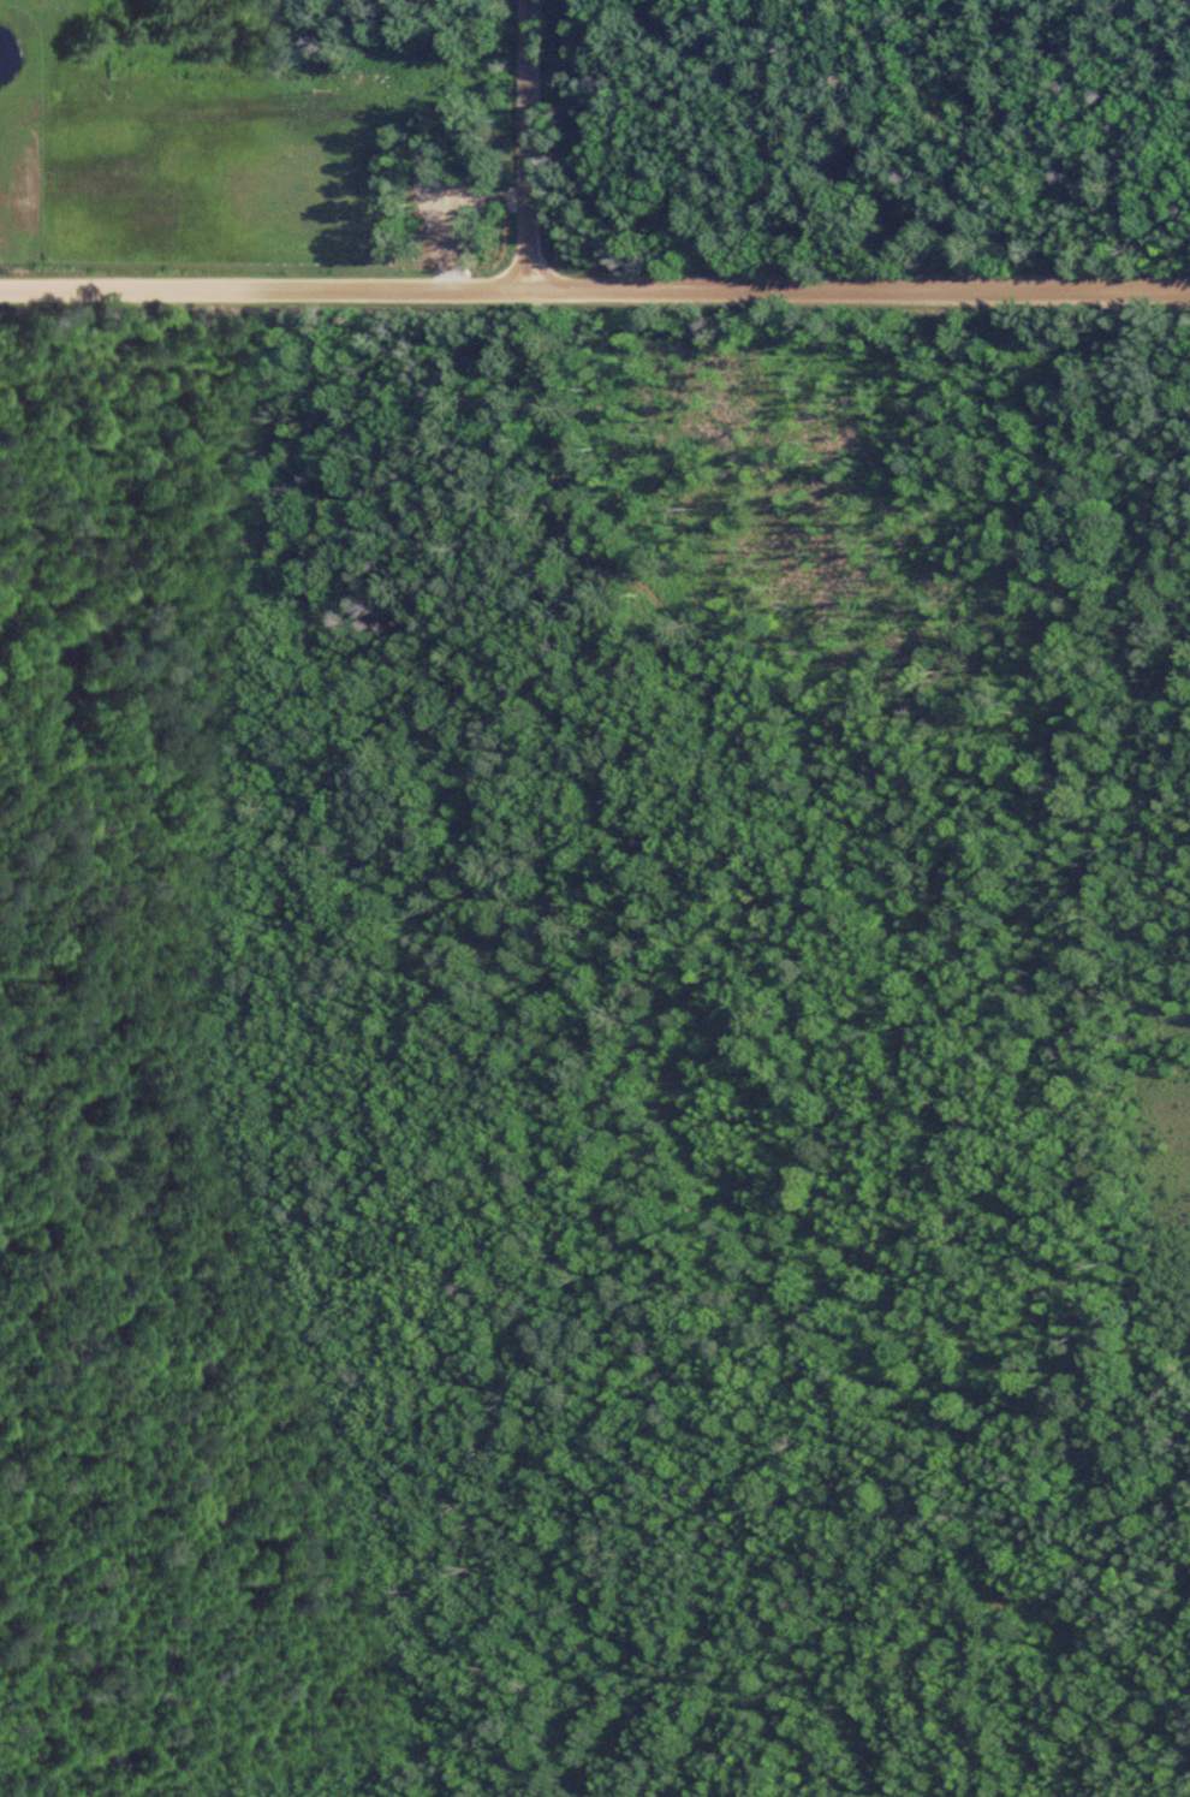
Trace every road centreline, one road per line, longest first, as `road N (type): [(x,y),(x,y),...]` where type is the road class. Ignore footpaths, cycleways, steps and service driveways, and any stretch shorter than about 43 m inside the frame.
road 1 (residential): [(1189,294),(0,291)]
road 2 (residential): [(531,291),(532,0)]

